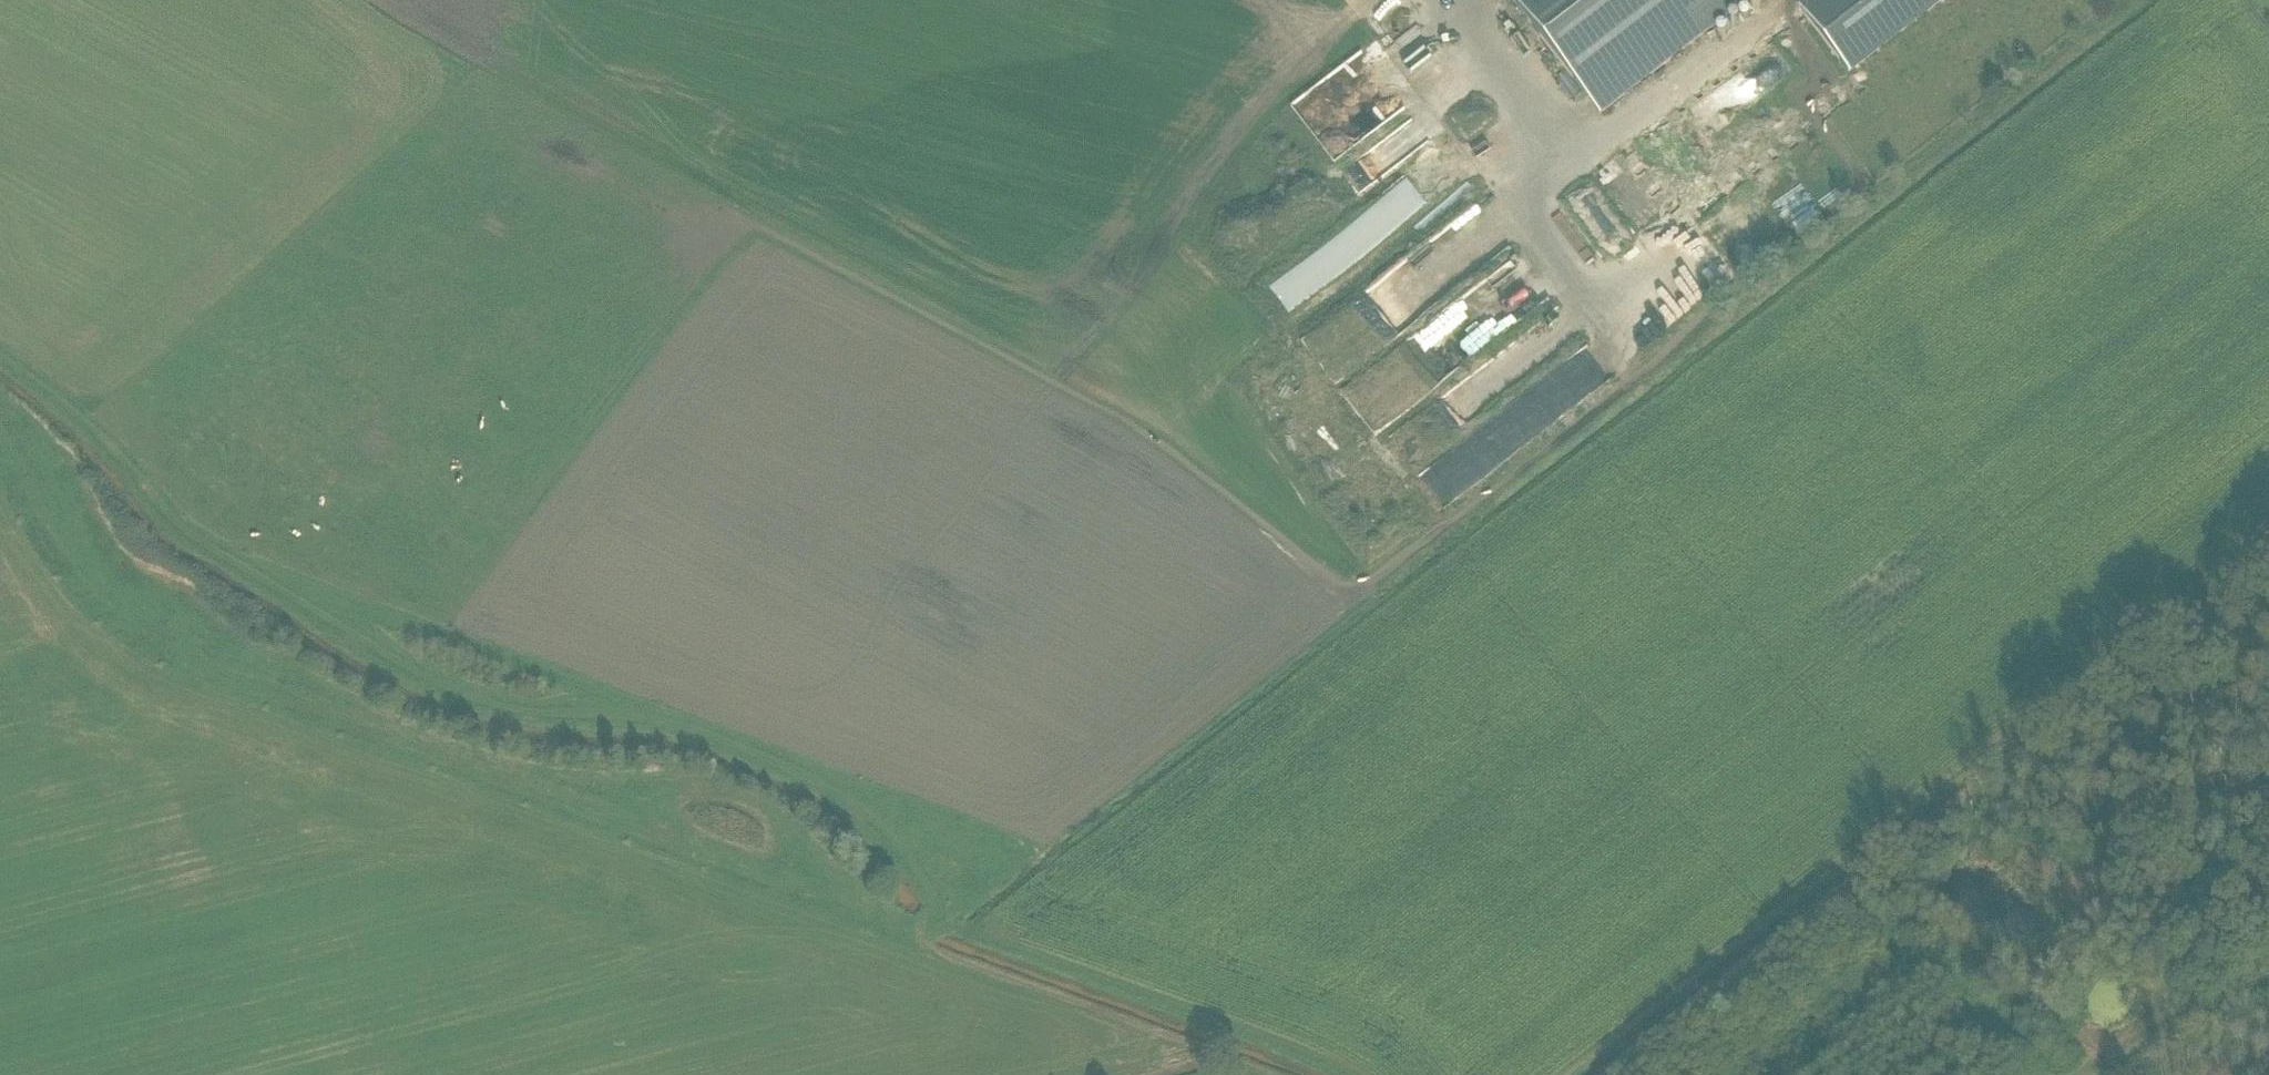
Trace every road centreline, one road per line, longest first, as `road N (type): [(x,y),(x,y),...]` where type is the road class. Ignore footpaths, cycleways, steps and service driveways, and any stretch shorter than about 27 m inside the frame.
road 1 (track): [(1862,870),(2086,679),(2268,542)]
road 2 (track): [(1613,1074),(1862,870)]
road 3 (track): [(1862,870),(2096,1074)]
road 4 (track): [(2268,981),(2242,987),(2087,1074)]

